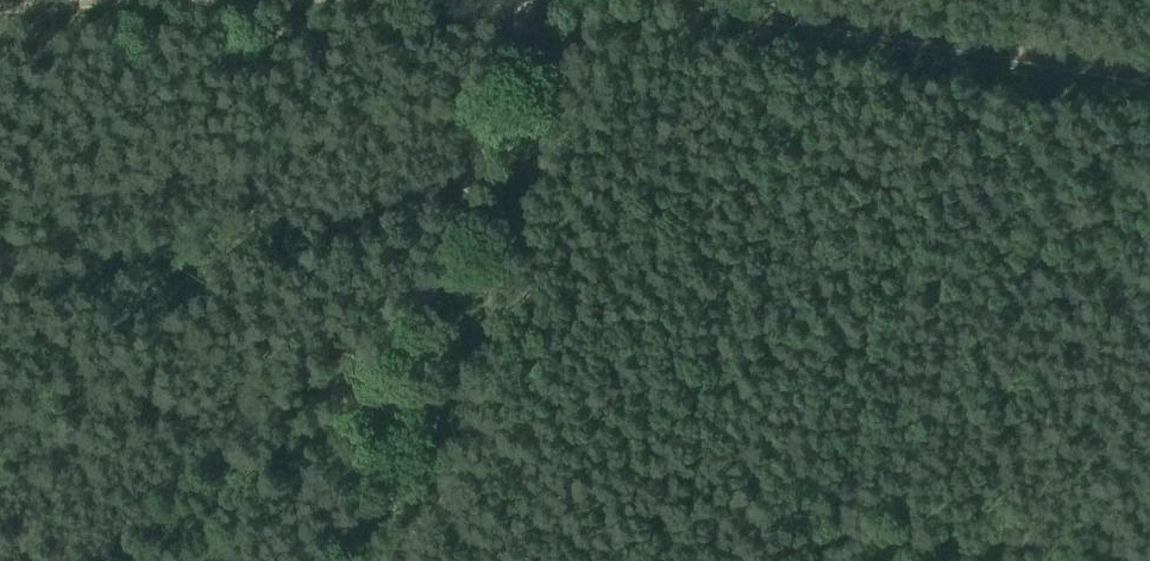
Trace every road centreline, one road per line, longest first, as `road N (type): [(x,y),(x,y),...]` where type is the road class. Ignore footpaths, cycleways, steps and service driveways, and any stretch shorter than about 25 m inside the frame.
road 1 (track): [(1149,109),(524,5),(0,31)]
road 2 (track): [(354,560),(391,392),(526,0)]

